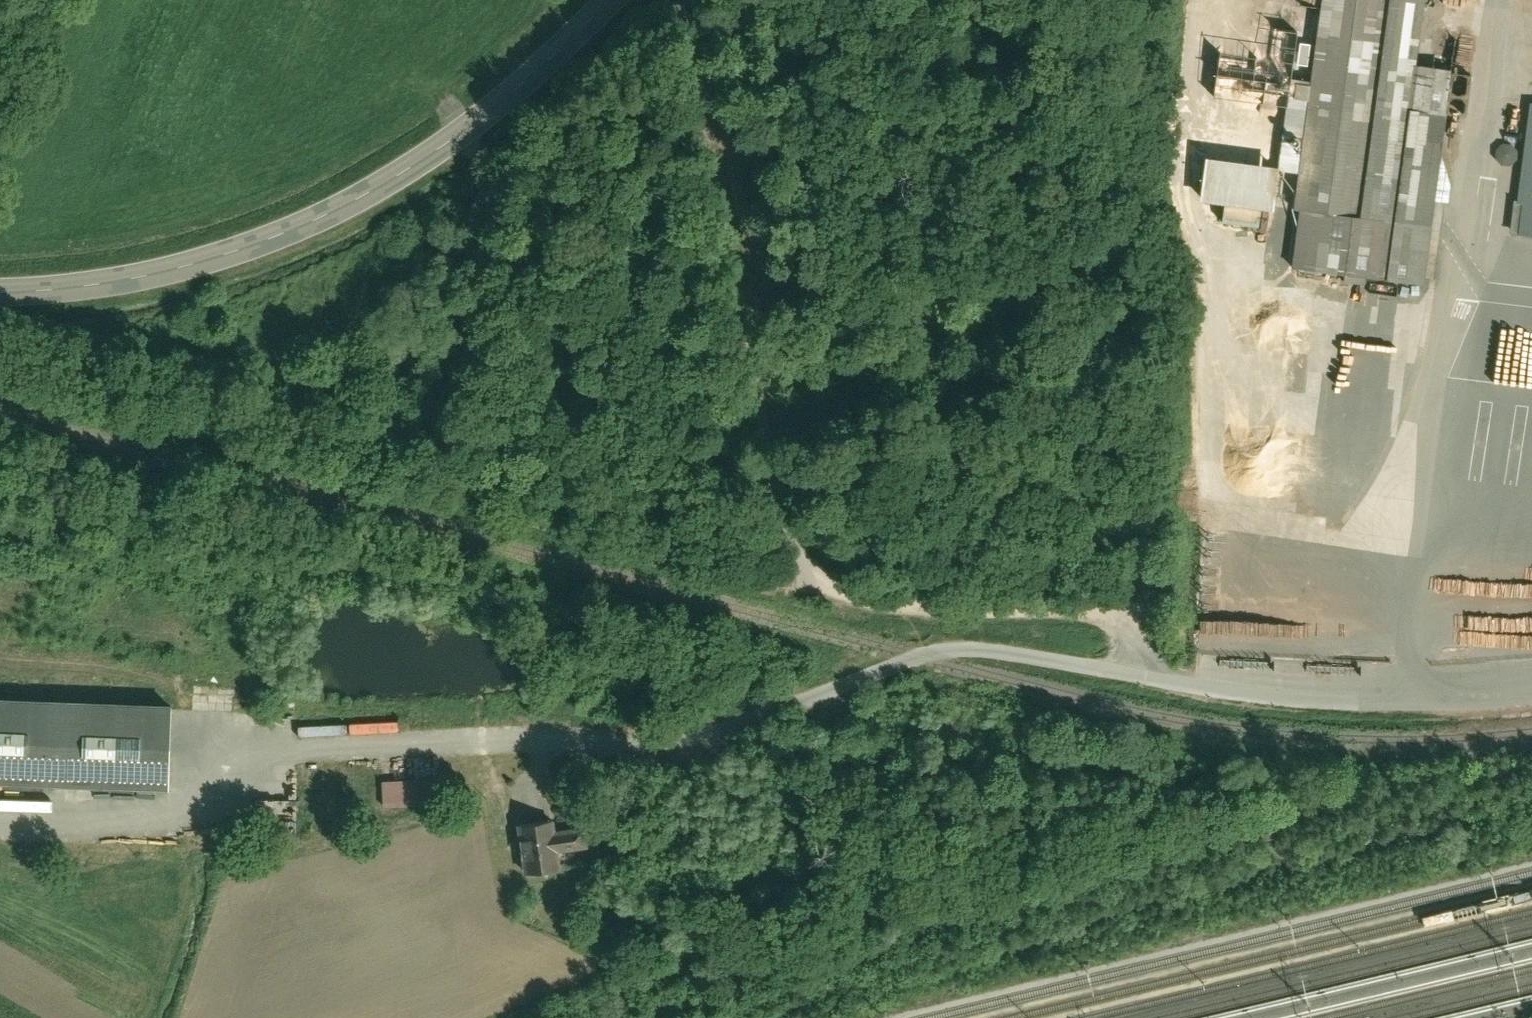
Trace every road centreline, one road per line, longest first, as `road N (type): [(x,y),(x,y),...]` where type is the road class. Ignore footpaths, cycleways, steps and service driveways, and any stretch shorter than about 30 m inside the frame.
road 1 (residential): [(1531,703),(1407,707),(1150,676),(1143,639),(1105,615),(870,605),(819,583),(784,525),(679,0)]
road 2 (unclassified): [(0,275),(171,253),(293,216),(489,95),(592,0)]

